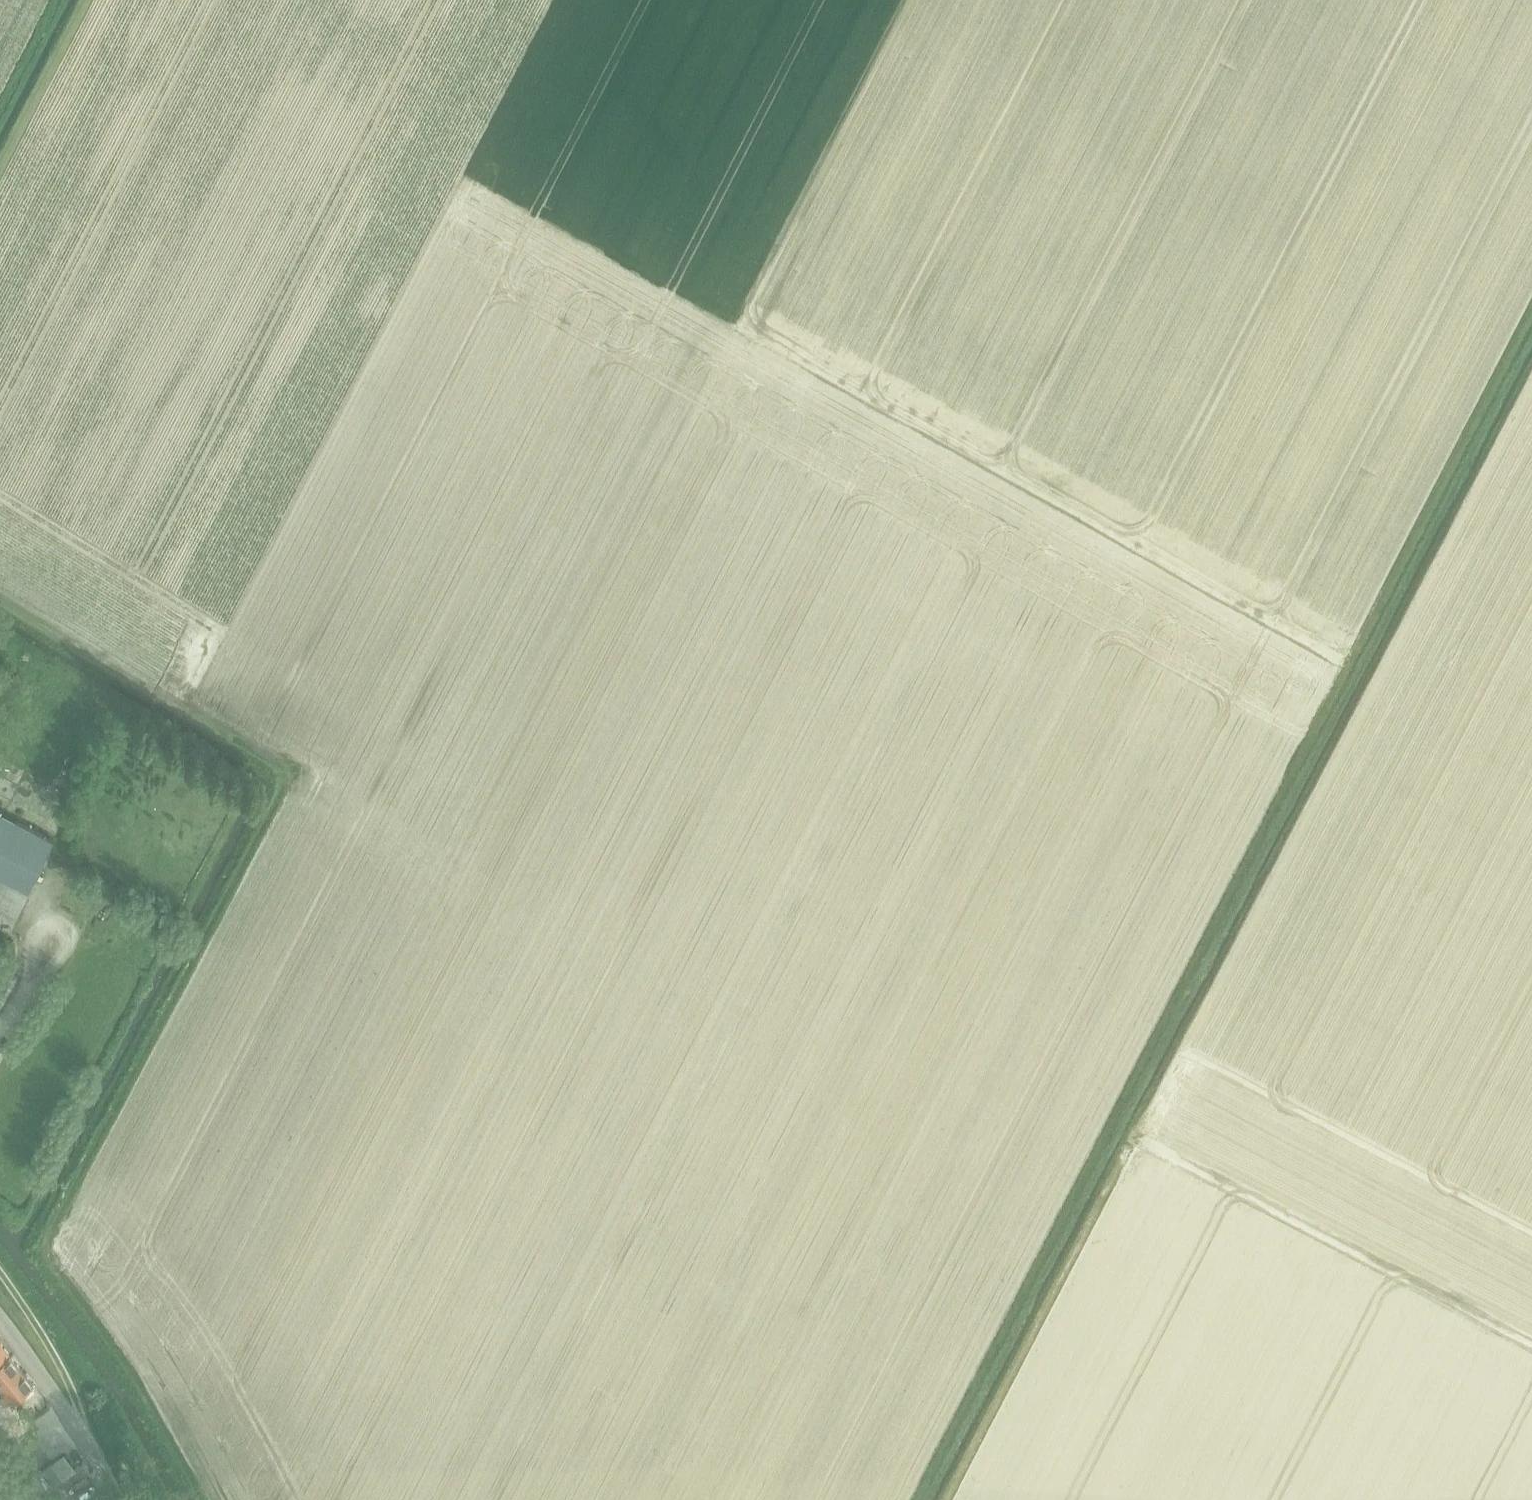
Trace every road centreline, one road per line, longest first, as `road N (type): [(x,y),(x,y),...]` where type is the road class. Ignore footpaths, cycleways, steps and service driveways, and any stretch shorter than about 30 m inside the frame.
road 1 (unclassified): [(119,1499),(0,1321)]

